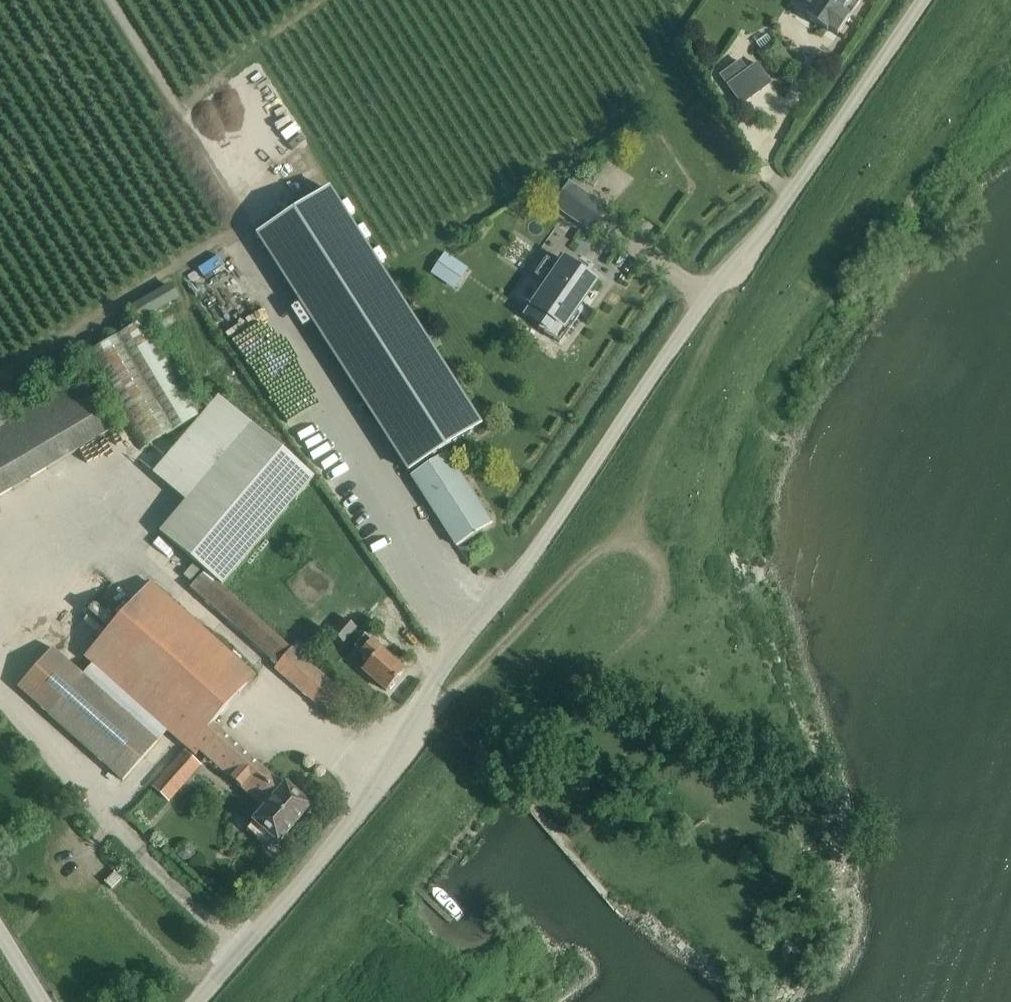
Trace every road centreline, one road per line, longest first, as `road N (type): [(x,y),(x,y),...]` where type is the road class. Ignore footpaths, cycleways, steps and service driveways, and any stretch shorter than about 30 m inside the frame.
road 1 (unclassified): [(198,1001),(363,814),(431,693),(540,548),(705,298),(748,258),(926,0)]
road 2 (track): [(411,737),(597,550),(632,549)]
road 3 (track): [(523,765),(528,740),(552,709),(651,620),(657,581),(632,549)]

